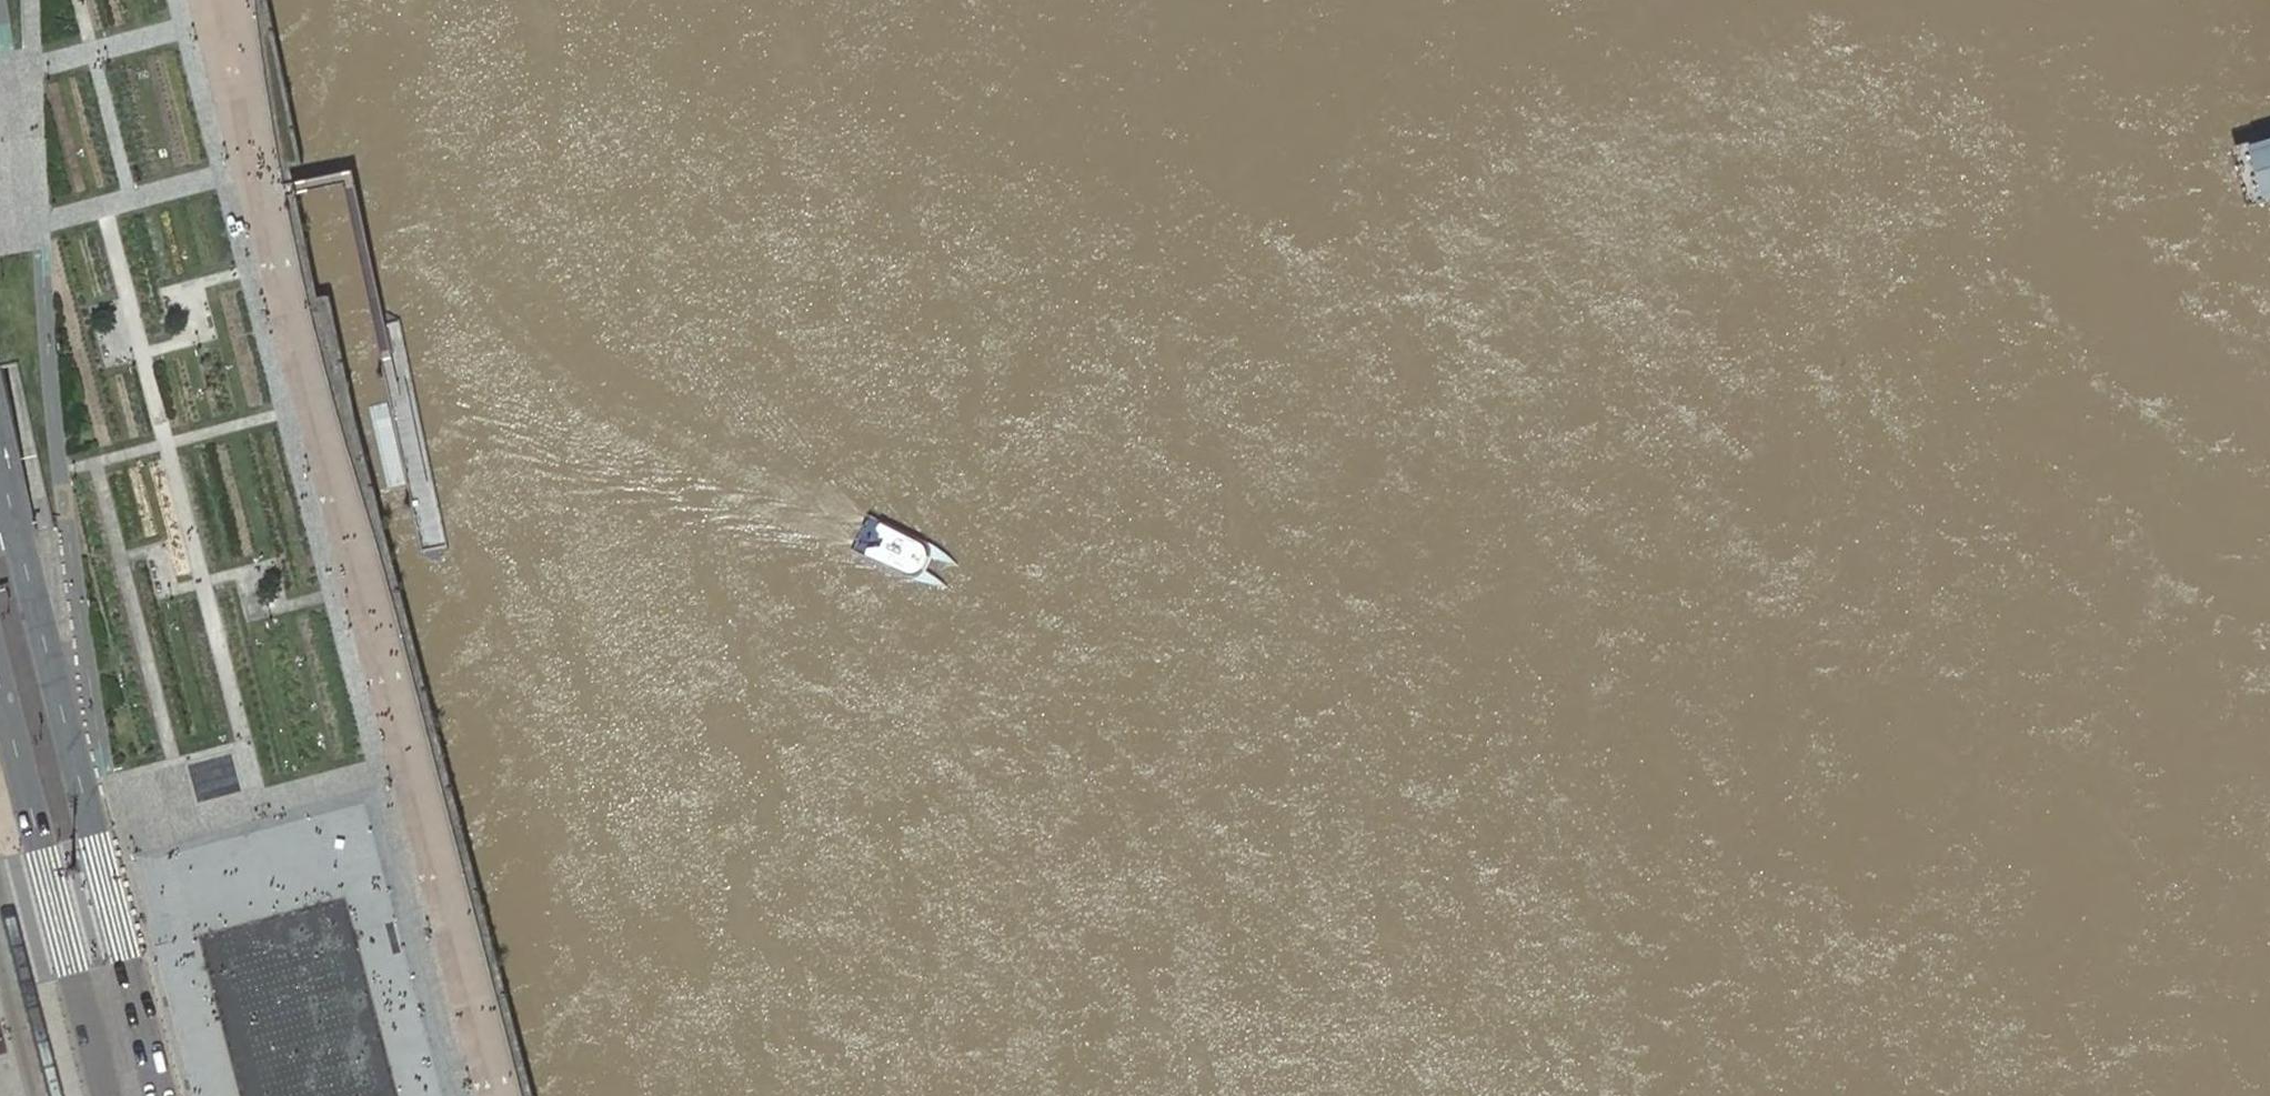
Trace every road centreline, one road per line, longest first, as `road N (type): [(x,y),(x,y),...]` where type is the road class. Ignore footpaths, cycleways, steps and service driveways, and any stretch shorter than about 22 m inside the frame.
road 1 (secondary): [(163,1095),(0,462)]
road 2 (secondary): [(0,688),(106,1095)]

